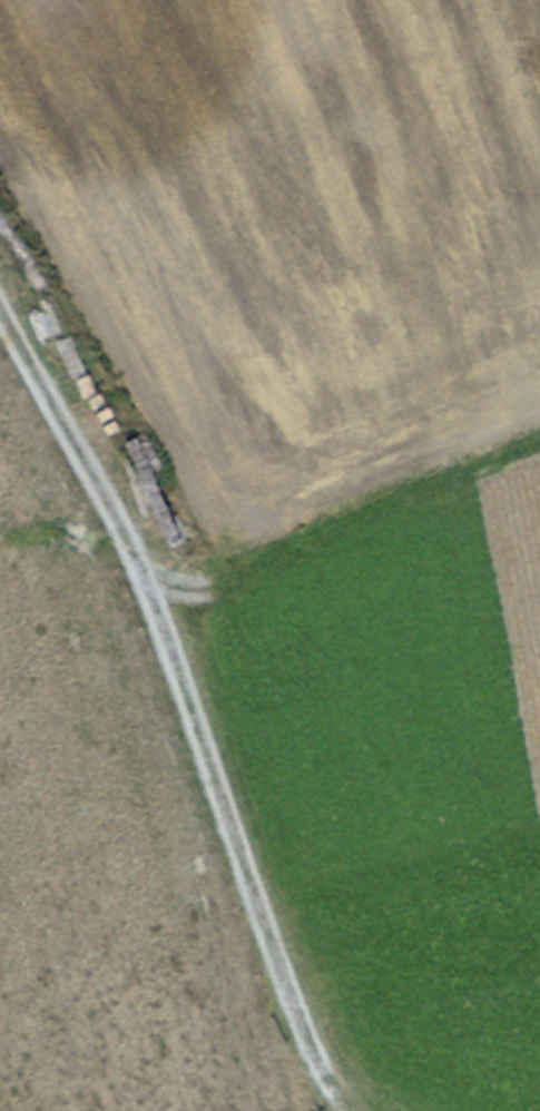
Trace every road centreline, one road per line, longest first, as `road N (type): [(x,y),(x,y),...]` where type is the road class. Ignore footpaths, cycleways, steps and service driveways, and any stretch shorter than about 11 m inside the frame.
road 1 (track): [(0,310),(135,561),(176,589),(225,582),(365,510),(539,439)]
road 2 (track): [(135,561),(313,1064),(348,1110)]

